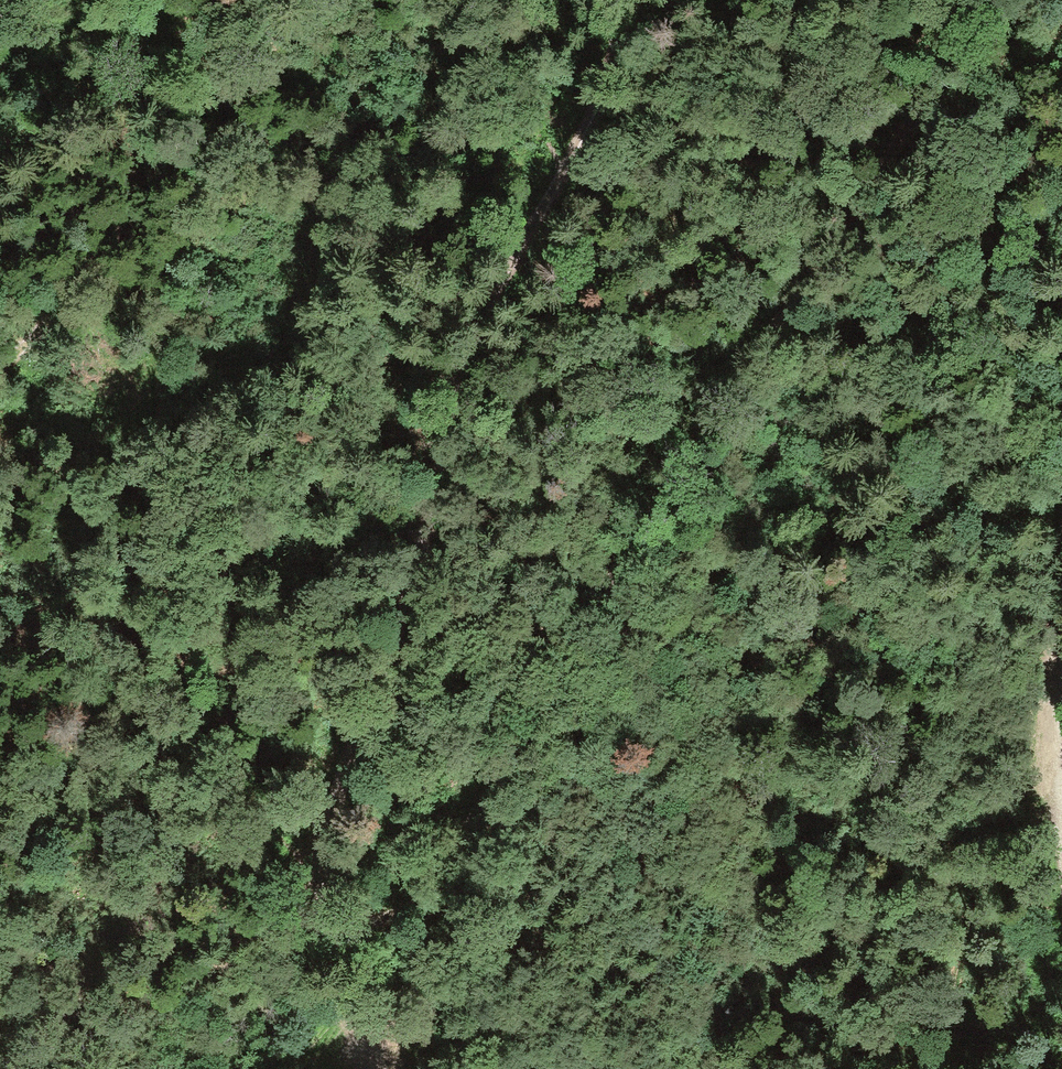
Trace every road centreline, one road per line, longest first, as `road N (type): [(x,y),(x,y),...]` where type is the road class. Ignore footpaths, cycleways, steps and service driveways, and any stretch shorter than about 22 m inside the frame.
road 1 (track): [(999,0),(916,113),(857,224),(673,475),(490,786),(371,1028)]
road 2 (track): [(632,0),(608,73),(460,368),(397,635),(323,842),(325,890),(371,1028)]
road 3 (track): [(0,366),(45,327),(128,217),(271,0)]

